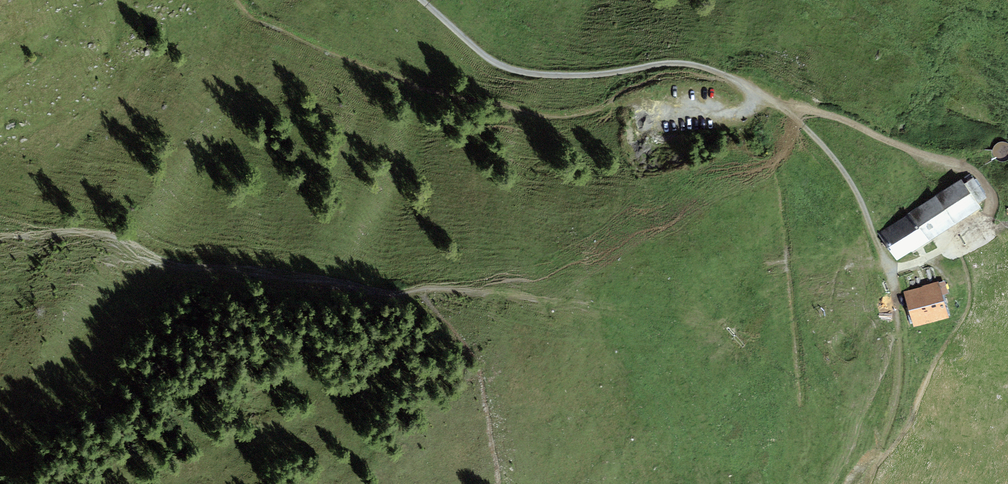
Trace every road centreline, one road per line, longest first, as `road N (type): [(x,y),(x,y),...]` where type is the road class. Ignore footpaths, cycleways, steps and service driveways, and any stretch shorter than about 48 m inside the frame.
road 1 (track): [(422,0),(492,62),(529,73),(596,75),(674,62),(715,70),(815,135),(872,222),(895,320),(893,399),(860,483)]
road 2 (track): [(756,94),(743,106),(705,117),(641,103),(539,114),(410,82),(247,0)]

